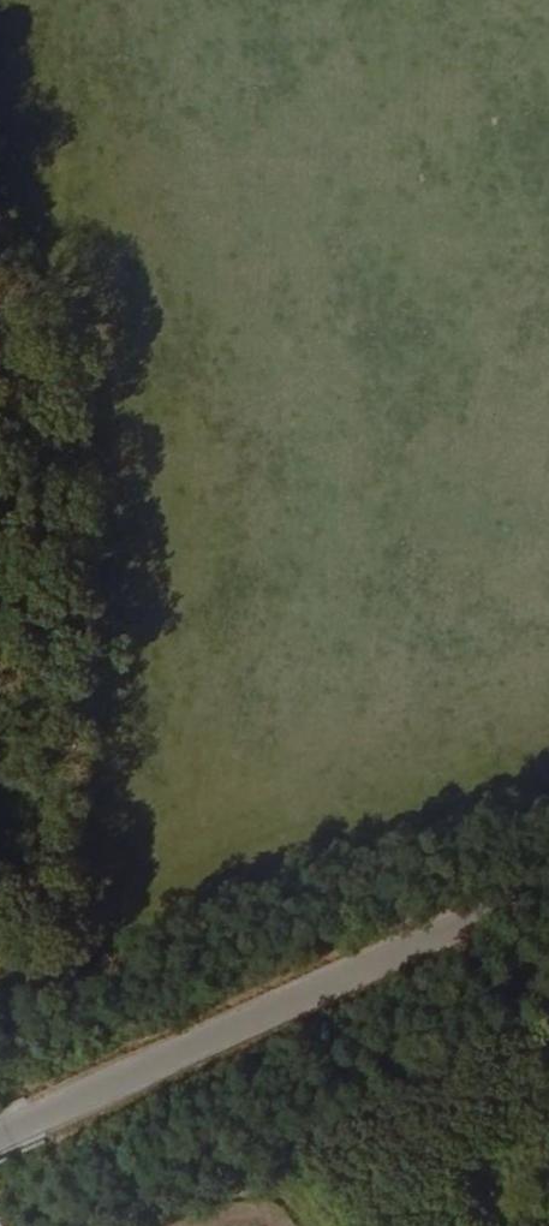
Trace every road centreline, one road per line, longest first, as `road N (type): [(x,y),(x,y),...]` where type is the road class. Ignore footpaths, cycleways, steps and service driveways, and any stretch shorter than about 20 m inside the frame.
road 1 (unclassified): [(0,1131),(548,879)]

